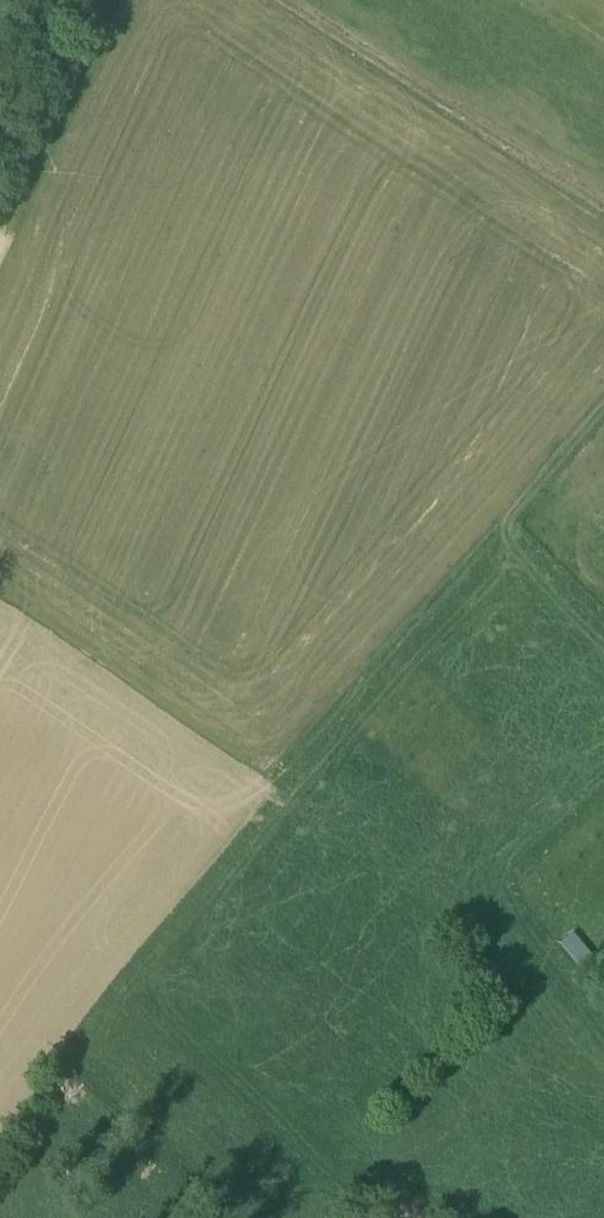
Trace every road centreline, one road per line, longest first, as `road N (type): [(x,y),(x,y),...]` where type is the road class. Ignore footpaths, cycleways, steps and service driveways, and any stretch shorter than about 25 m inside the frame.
road 1 (track): [(603,406),(281,772)]

